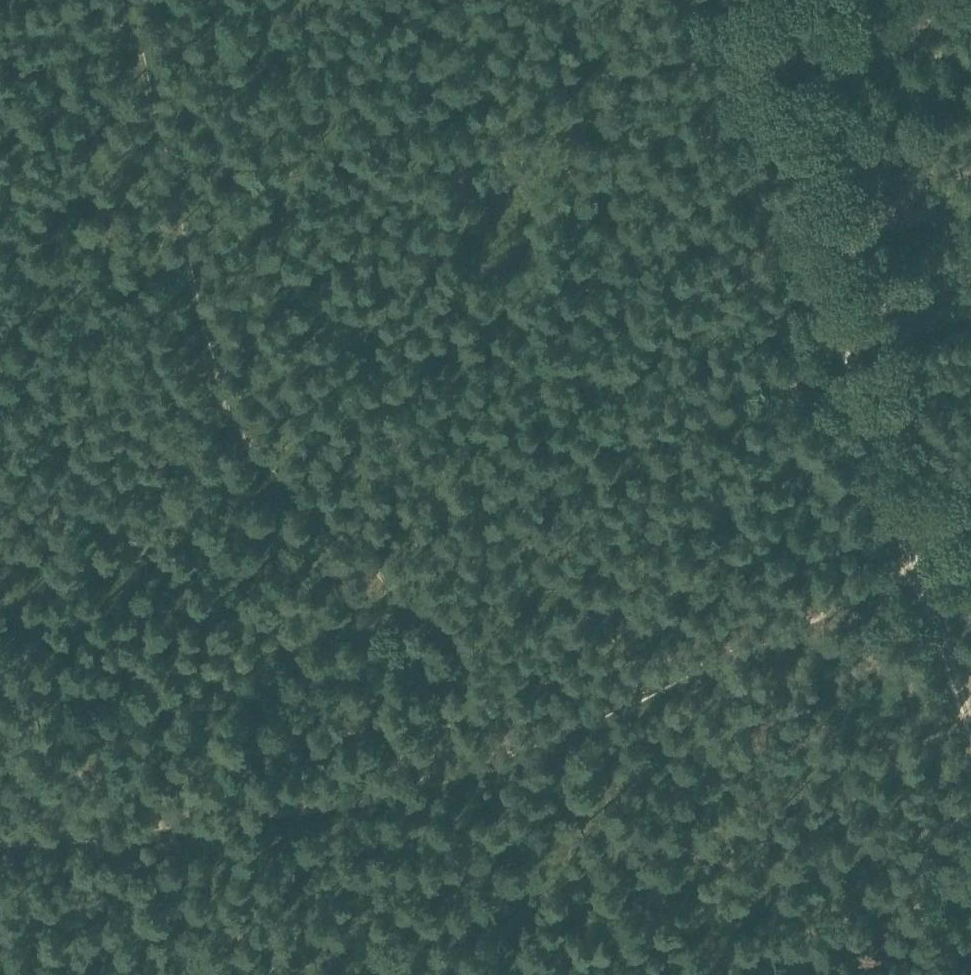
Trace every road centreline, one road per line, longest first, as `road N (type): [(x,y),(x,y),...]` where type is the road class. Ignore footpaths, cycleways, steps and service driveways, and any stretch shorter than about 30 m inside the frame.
road 1 (track): [(0,844),(357,807),(542,741),(920,571)]
road 2 (track): [(732,0),(970,723)]

